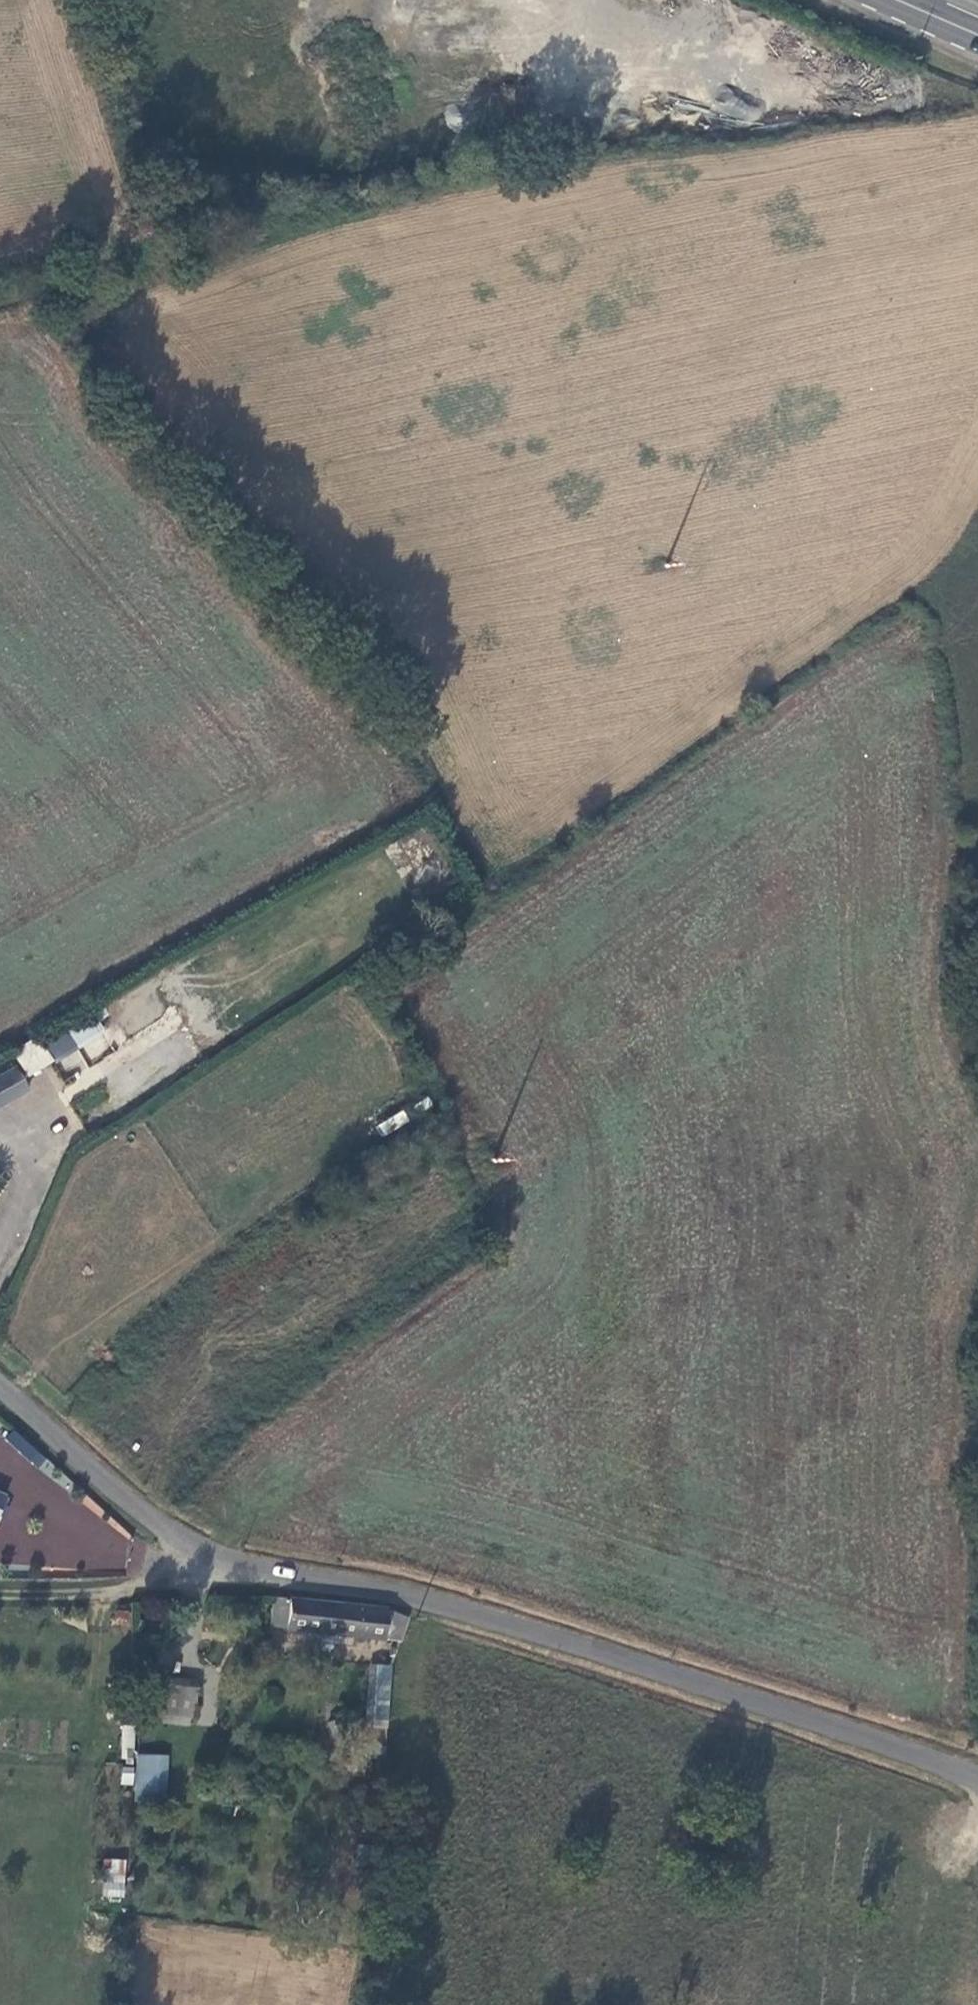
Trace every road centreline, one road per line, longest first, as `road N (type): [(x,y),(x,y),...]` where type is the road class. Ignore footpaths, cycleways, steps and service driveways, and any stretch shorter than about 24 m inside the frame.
road 1 (unclassified): [(977,1777),(712,1675),(192,1526),(0,1382)]
road 2 (track): [(218,1534),(141,1586),(0,1594)]

